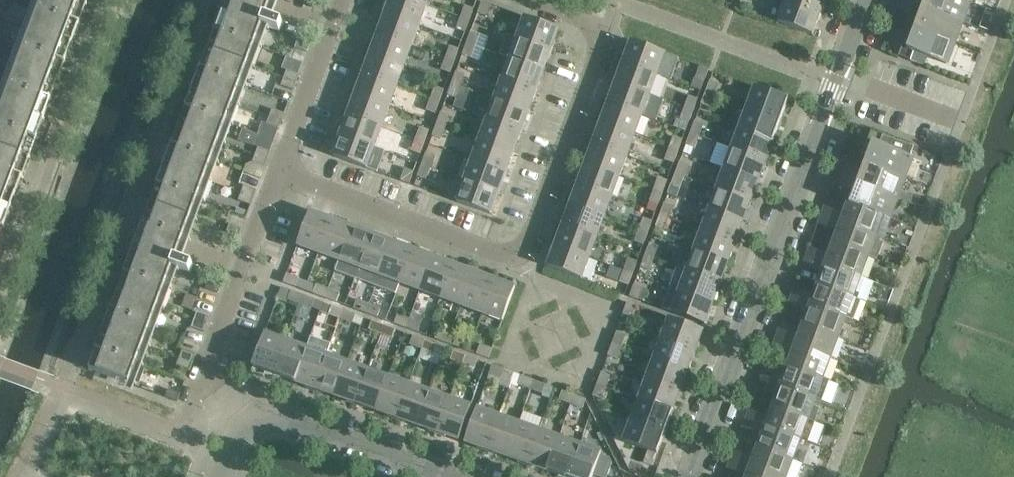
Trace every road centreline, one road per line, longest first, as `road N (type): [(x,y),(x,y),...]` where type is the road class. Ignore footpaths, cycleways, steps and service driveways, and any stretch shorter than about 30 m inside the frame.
road 1 (tertiary): [(684,476),(858,0)]
road 2 (residential): [(283,173),(477,245),(509,245),(539,219),(610,27)]
road 3 (residential): [(245,402),(202,381),(283,173)]
road 4 (tertiary): [(245,402),(444,476)]
road 5 (residential): [(283,173),(342,0)]

